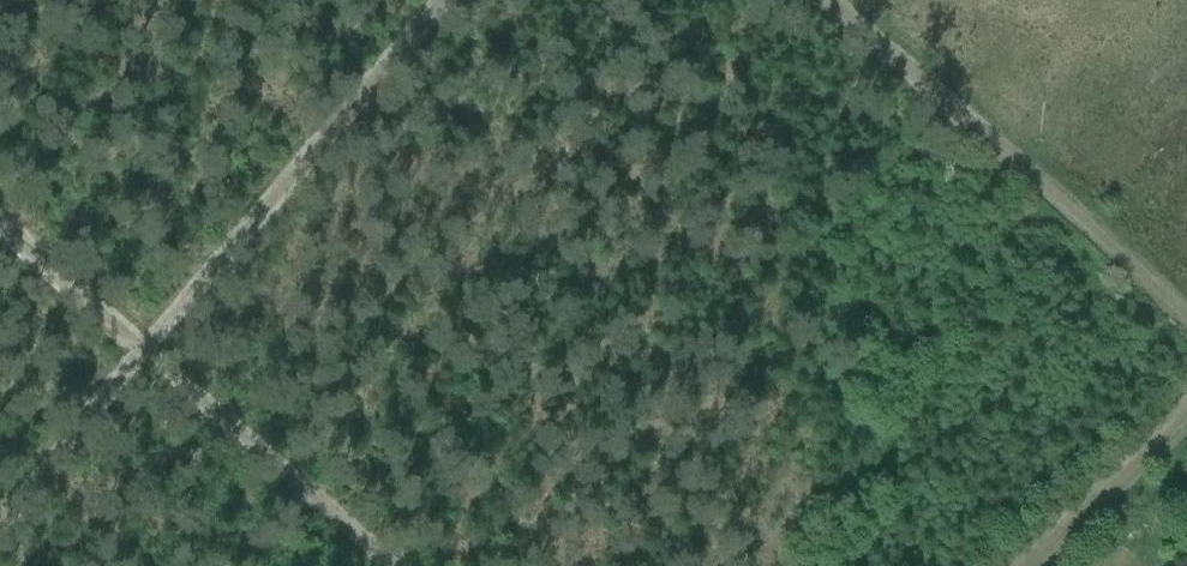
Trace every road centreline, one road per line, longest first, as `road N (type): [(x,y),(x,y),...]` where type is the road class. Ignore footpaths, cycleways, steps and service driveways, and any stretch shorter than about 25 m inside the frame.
road 1 (track): [(435,0),(0,506)]
road 2 (track): [(381,565),(0,230)]
road 3 (track): [(1186,321),(825,0)]
road 4 (track): [(1186,405),(1023,565)]

